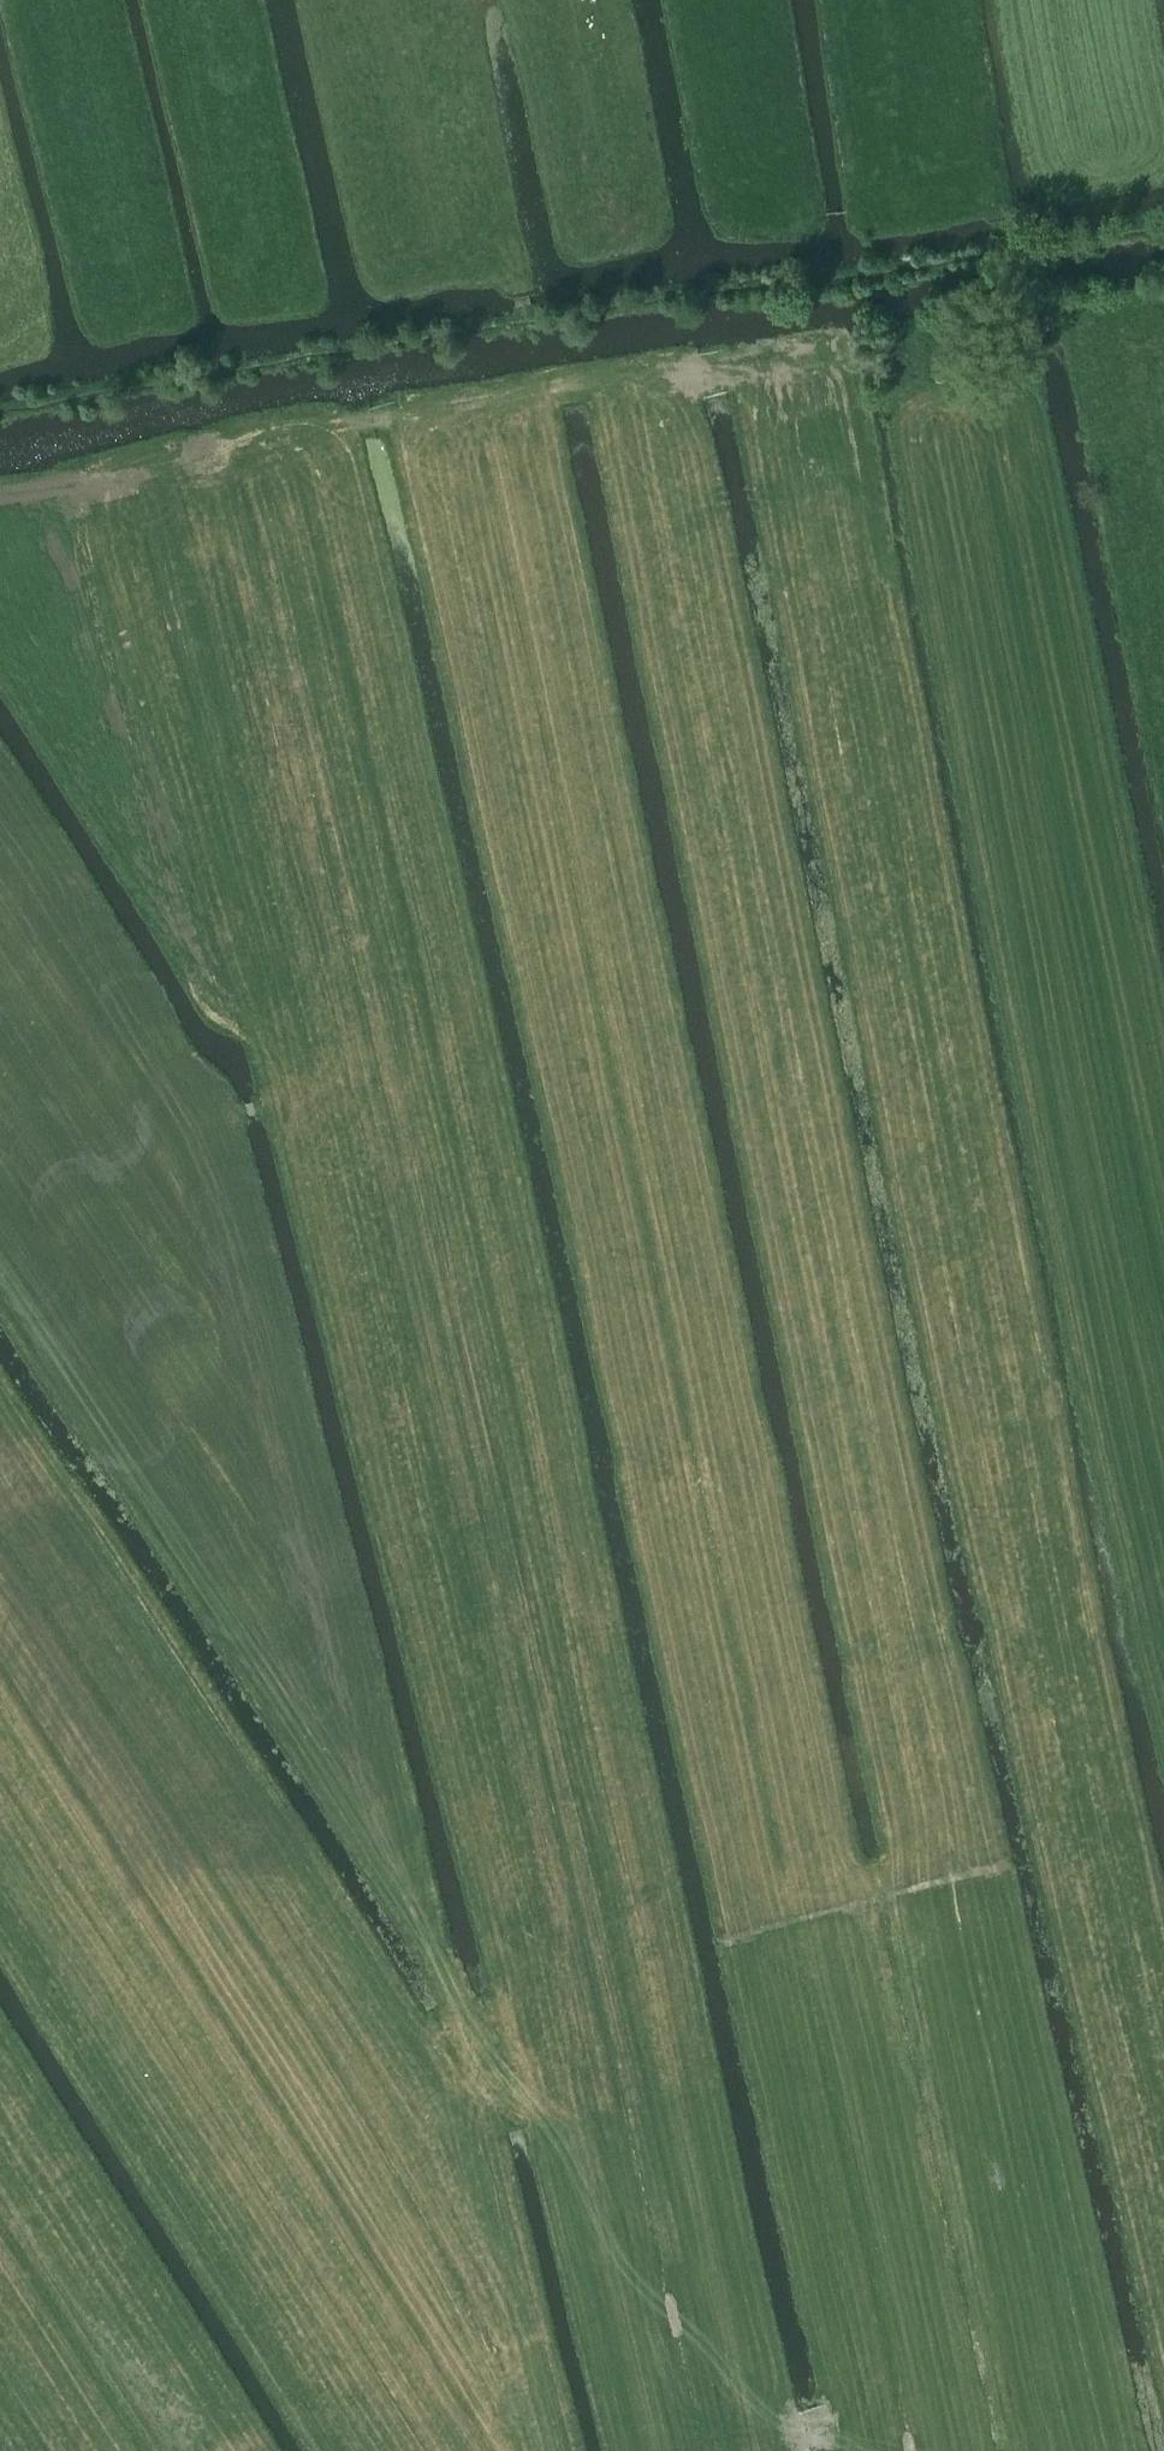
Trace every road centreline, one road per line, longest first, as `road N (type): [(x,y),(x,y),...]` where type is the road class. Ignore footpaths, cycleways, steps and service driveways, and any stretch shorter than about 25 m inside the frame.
road 1 (track): [(0,411),(524,321),(1163,228)]
road 2 (track): [(401,413),(0,499)]

